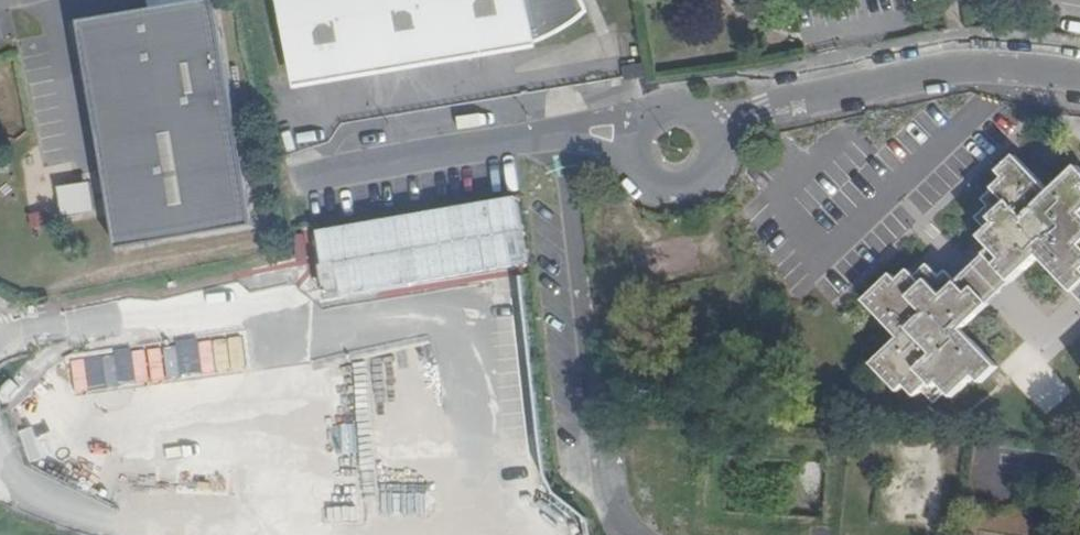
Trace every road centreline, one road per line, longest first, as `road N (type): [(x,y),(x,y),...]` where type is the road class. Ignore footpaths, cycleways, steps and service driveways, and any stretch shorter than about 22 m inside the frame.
road 1 (residential): [(561,134),(612,495),(630,534)]
road 2 (residential): [(713,134),(841,92),(977,67),(1079,76)]
road 3 (residential): [(283,176),(561,134)]
road 4 (residential): [(636,162),(655,183),(683,187),(707,172),(713,134)]

